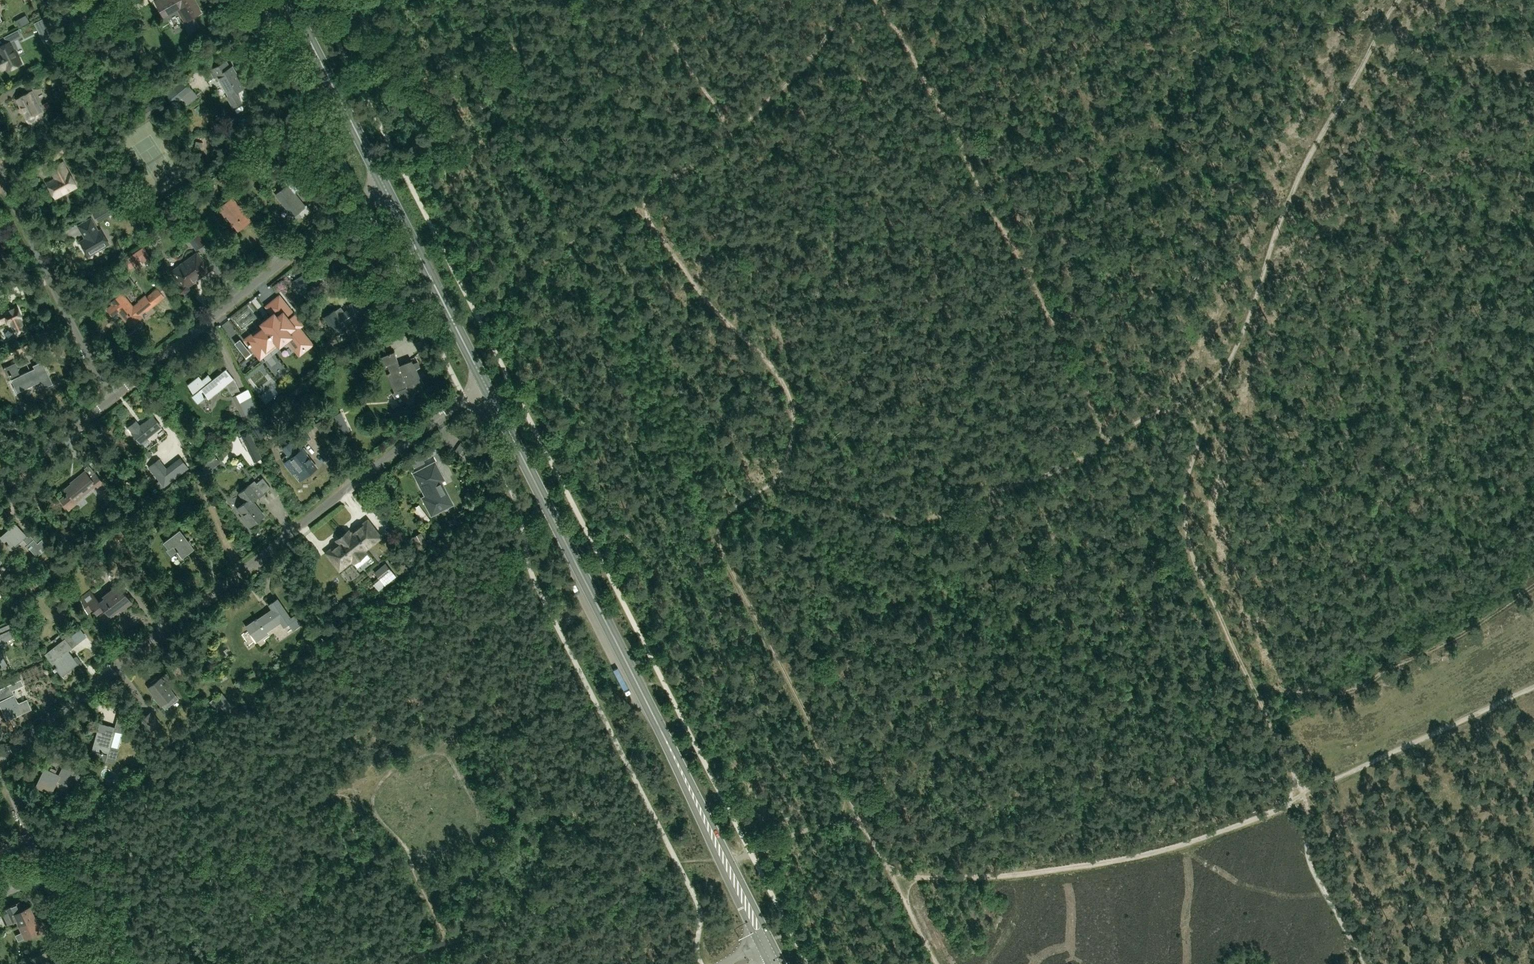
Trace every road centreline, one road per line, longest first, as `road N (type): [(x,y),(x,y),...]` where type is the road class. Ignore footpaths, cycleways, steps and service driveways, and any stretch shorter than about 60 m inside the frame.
road 1 (track): [(845,0),(814,55),(779,91),(652,190),(642,208),(696,288),(774,371),(792,407),(779,483),(723,518),(720,549),(937,963)]
road 2 (track): [(1533,686),(1303,796),(1186,537),(1187,476),(1277,230),(1314,144),(1399,0)]
road 3 (track): [(877,0),(1109,438),(1195,390),(1231,357)]
road 4 (secondary): [(769,949),(484,383)]
road 5 (residential): [(0,757),(484,383)]
road 6 (track): [(1303,796),(1188,843),(1102,863),(968,877),(892,875)]
road 7 (track): [(1109,438),(1042,477),(915,522),(779,483)]
road 8 (residential): [(109,402),(381,182)]
road 9 (track): [(1257,694),(1346,692),(1464,632),(1533,585)]
road 10 (residential): [(109,402),(0,183)]
road 11 (secondary): [(484,383),(381,182)]
road 12 (residential): [(96,963),(0,763)]
road 13 (secondary): [(381,182),(289,0)]
road 14 (track): [(1308,793),(1312,865),(1361,963)]
road 15 (track): [(637,0),(732,134)]
road 16 (residential): [(0,489),(109,402)]
road 17 (track): [(856,811),(727,863)]

